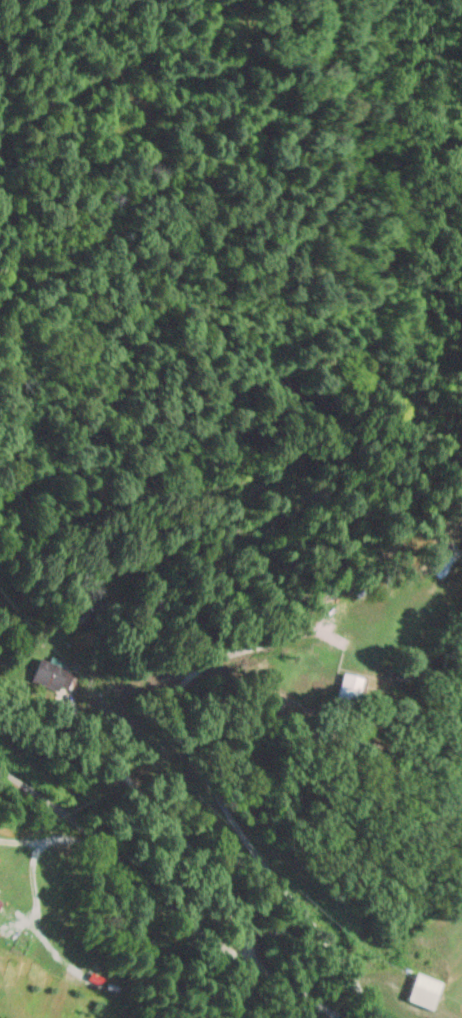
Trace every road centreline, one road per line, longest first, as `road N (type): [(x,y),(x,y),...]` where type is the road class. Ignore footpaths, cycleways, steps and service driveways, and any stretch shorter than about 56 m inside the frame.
road 1 (residential): [(341,379),(201,633),(151,855)]
road 2 (residential): [(334,1017),(48,764),(0,706)]
road 3 (residential): [(0,376),(7,388),(87,415),(166,513),(216,530)]
road 4 (residential): [(265,358),(461,413)]

